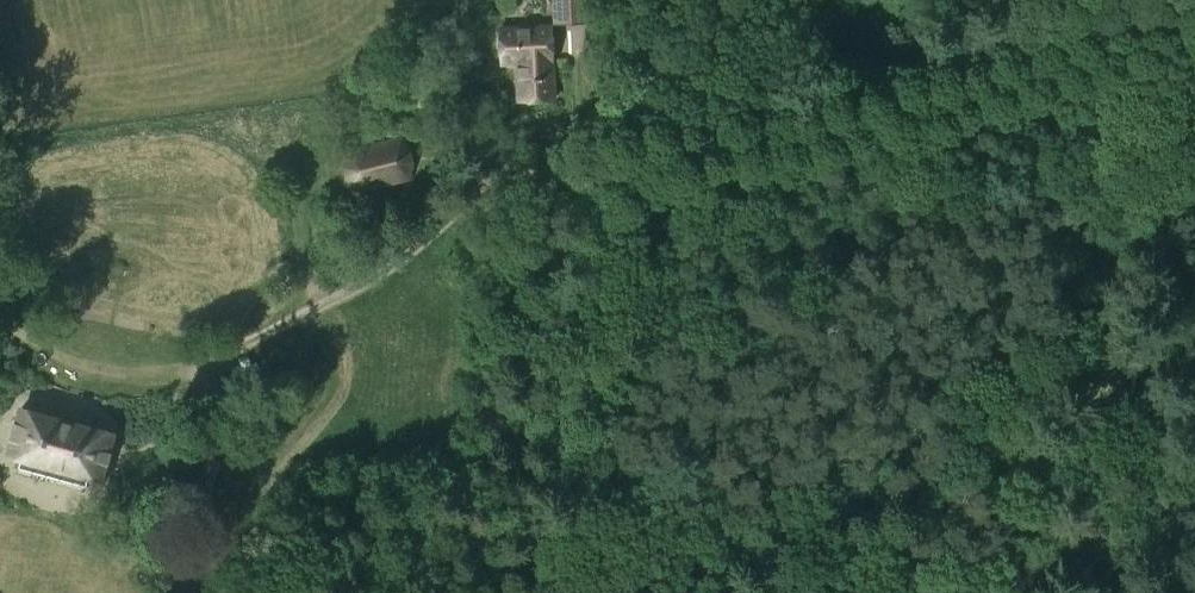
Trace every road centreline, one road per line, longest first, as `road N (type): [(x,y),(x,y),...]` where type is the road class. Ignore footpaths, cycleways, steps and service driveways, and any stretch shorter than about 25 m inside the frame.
road 1 (track): [(0,302),(96,335),(200,331),(302,309),(519,178),(938,97),(1024,71)]
road 2 (track): [(1024,71),(1194,31)]

